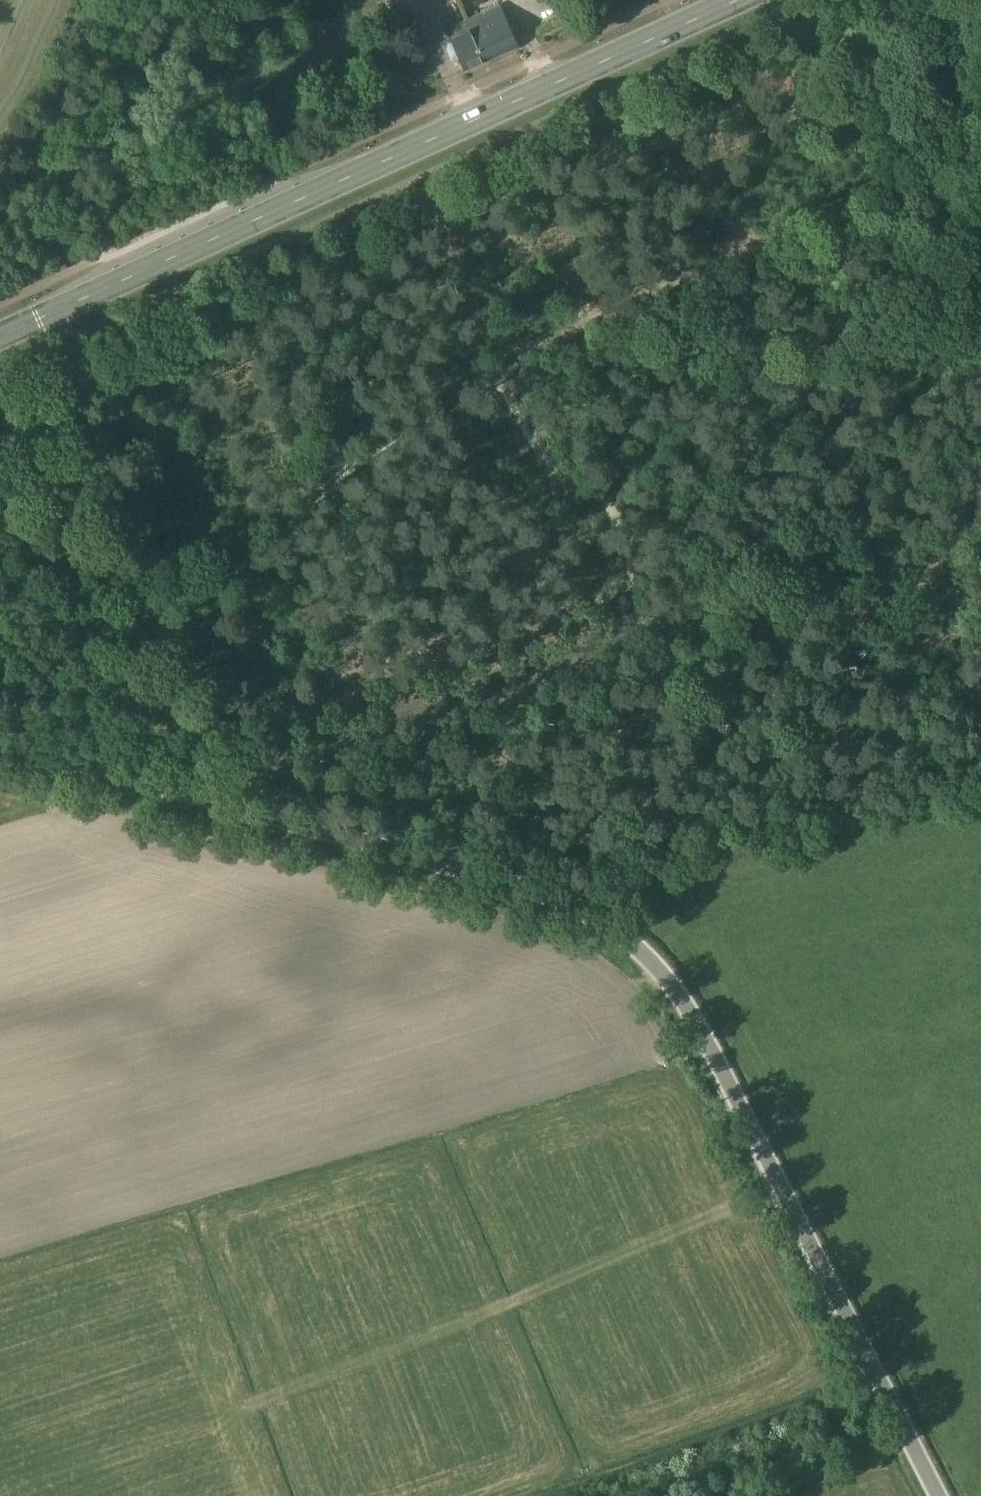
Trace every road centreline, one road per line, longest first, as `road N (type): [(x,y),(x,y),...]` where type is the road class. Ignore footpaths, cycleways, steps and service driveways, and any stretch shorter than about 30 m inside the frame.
road 1 (unclassified): [(936,1495),(697,1041),(664,981),(625,937),(584,912),(0,742)]
road 2 (secondary): [(0,337),(741,0)]

